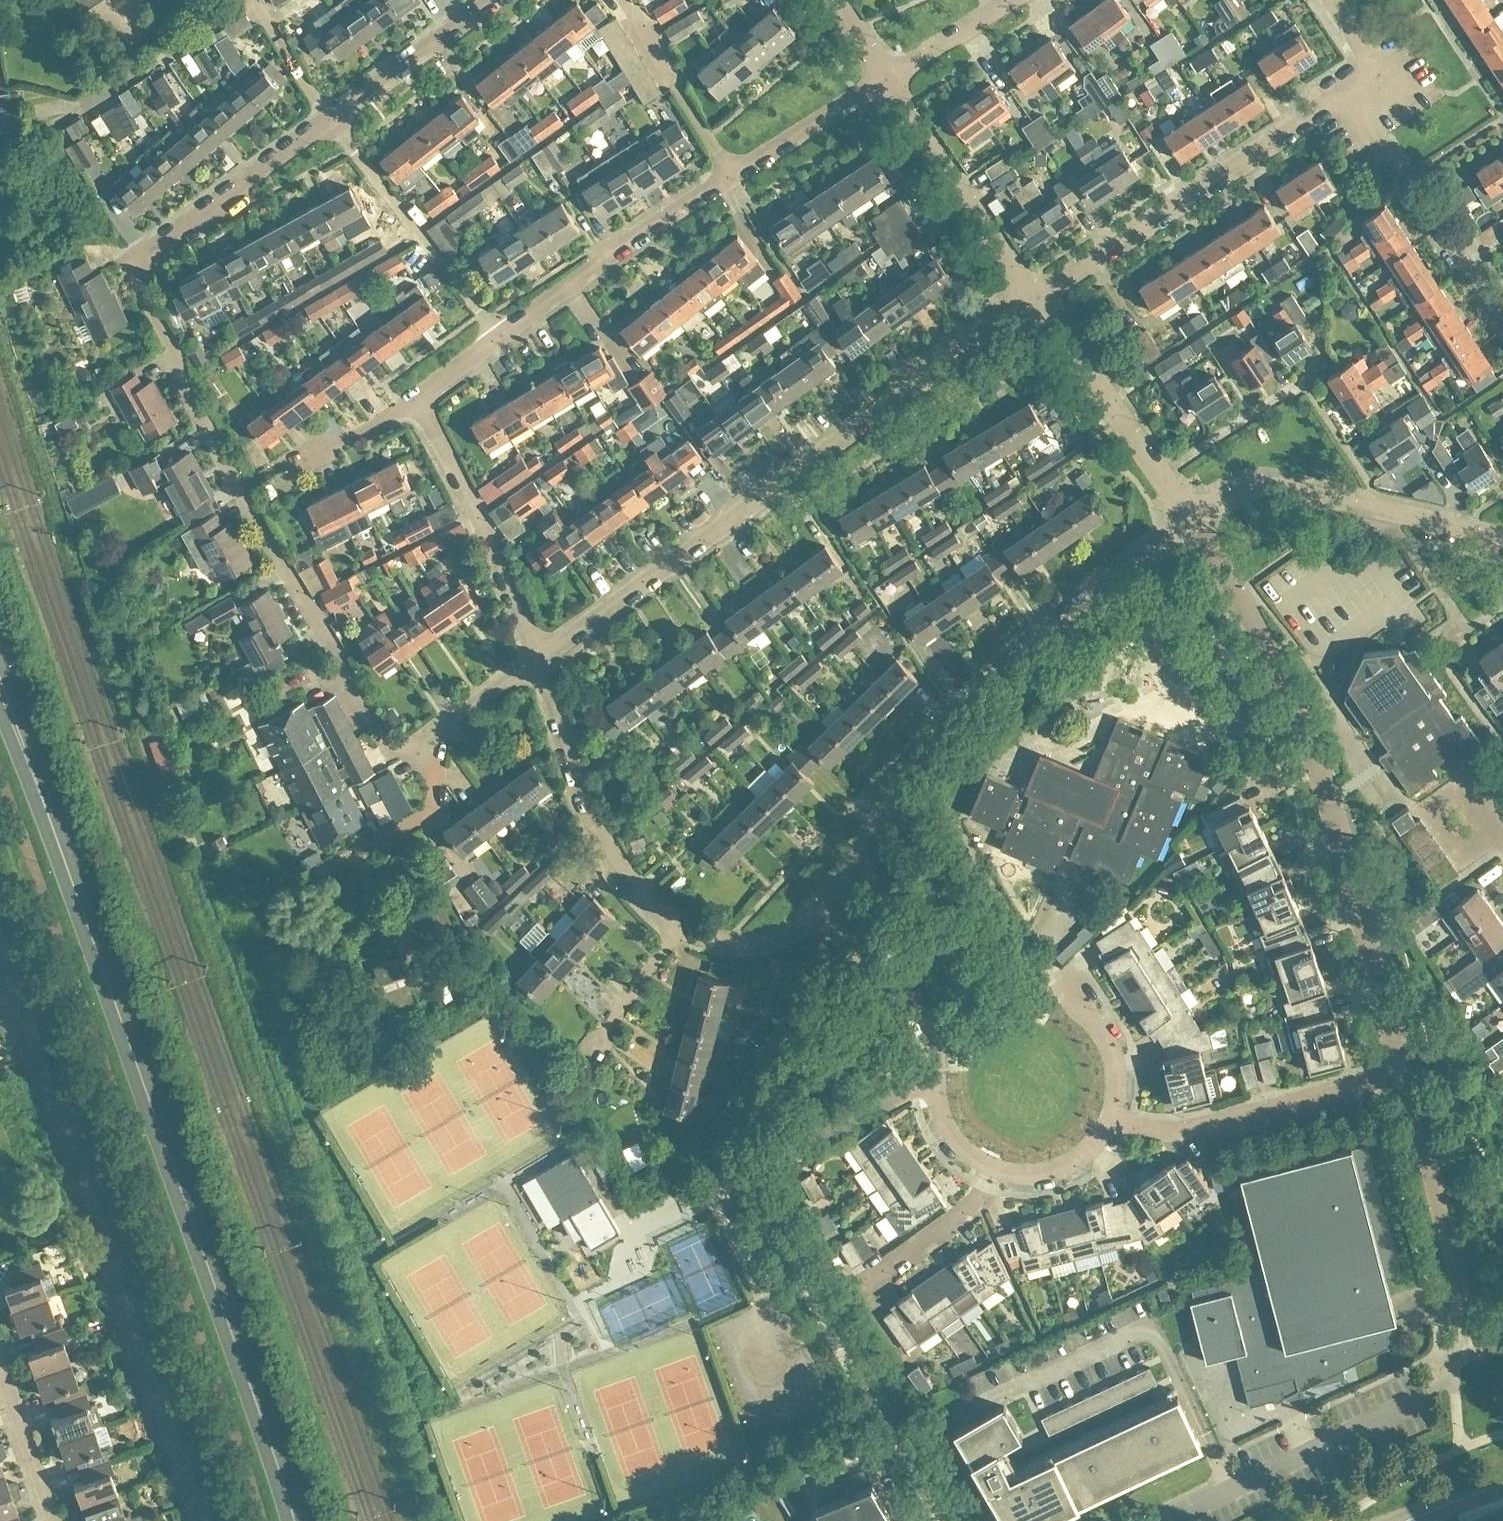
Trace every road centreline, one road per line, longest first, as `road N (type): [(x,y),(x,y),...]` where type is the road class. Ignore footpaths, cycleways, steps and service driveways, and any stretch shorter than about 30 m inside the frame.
road 1 (tertiary): [(0,686),(294,1520)]
road 2 (residential): [(425,748),(401,748),(380,737),(339,648),(246,501),(131,283),(134,261),(330,116)]
road 3 (residential): [(538,656),(1035,294)]
road 4 (residential): [(1191,519),(1259,634),(1323,779),(1402,1072)]
road 5 (residential): [(814,904),(920,760),(1002,669),(1191,519)]
road 6 (residential): [(1035,294),(1375,75)]
road 7 (residential): [(1502,534),(1268,484),(1233,492),(1191,519)]
road 8 (residential): [(538,656),(597,828),(648,901),(675,923)]
road 9 (residential): [(1112,1110),(1140,1126),(1196,1126),(1402,1072)]
road 10 (residential): [(495,337),(730,172)]
road 11 (residential): [(1502,324),(1377,135),(1375,75)]
road 12 (residential): [(416,399),(499,555),(538,656)]
road 13 (residential): [(1161,1520),(1418,1400)]
road 14 (residential): [(495,337),(330,116)]
road 15 (residential): [(1191,519),(1035,294)]
road 16 (residential): [(1402,1072),(1473,1335)]
road 17 (residential): [(1035,294),(887,72)]
road 18 (residential): [(715,1195),(937,1073)]
road 19 (residential): [(937,1073),(921,1013),(814,904)]
road 20 (residential): [(730,172),(623,0)]
road 21 (residential): [(330,116),(494,0)]
road 22 (residential): [(353,852),(426,978),(443,982),(458,1005)]
road 23 (residential): [(730,172),(887,72)]
road 24 (residential): [(862,1282),(958,1216),(990,1168)]
road 25 (residential): [(353,852),(443,800),(425,748)]
road 26 (residential): [(588,1055),(675,923)]
road 27 (residential): [(55,1520),(0,1372)]
road 28 (residential): [(675,923),(703,937),(749,938),(796,921),(814,904)]
road 29 (residential): [(990,1168),(1026,1174),(1069,1164),(1092,1148),(1112,1110)]
road 30 (residential): [(425,748),(538,656)]
road 31 (residential): [(330,116),(252,0)]
road 32 (residential): [(887,72),(1006,0)]
road 33 (residential): [(295,462),(416,399)]
road 34 (residential): [(1112,1110),(1113,1059),(1069,988)]

